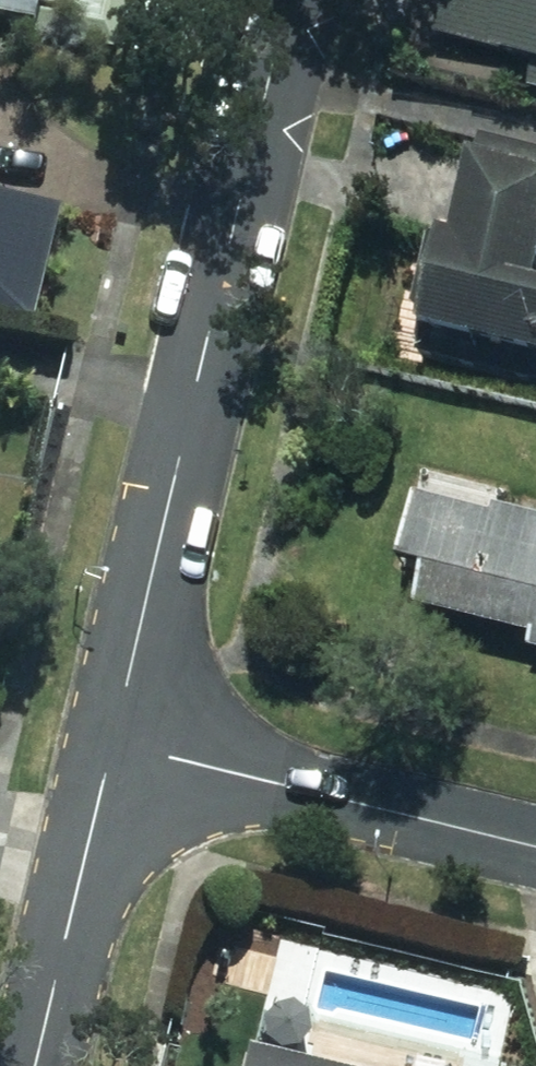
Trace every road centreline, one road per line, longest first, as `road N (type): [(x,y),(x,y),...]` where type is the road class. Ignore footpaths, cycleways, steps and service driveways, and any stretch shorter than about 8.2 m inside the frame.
road 1 (residential): [(114,747),(297,0)]
road 2 (residential): [(535,841),(114,747)]
road 3 (residential): [(36,1065),(114,747)]

